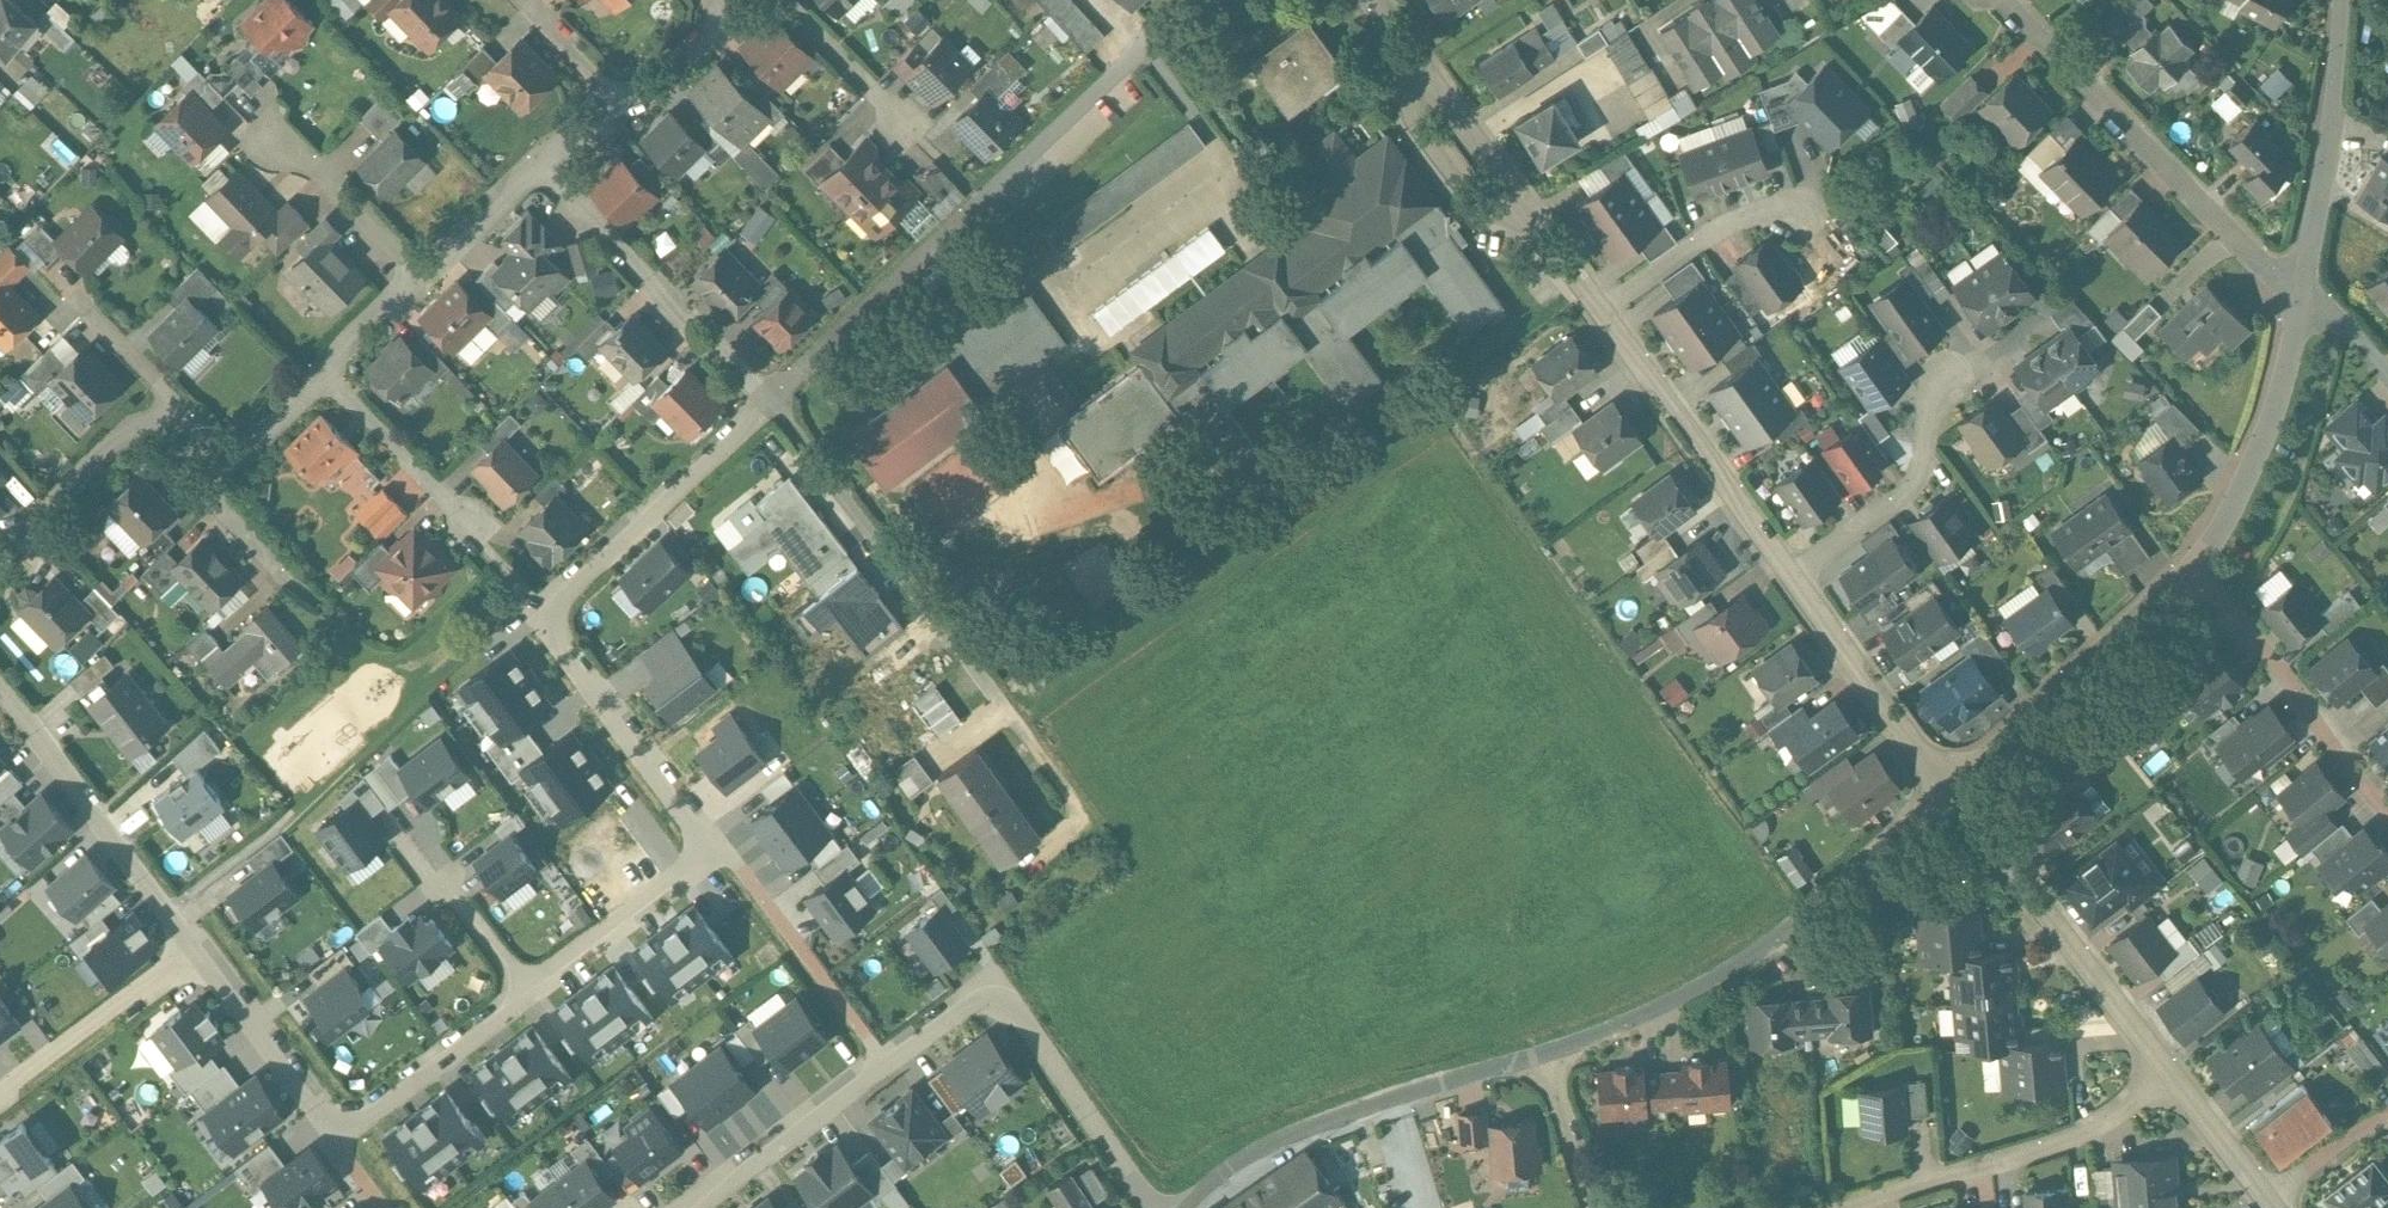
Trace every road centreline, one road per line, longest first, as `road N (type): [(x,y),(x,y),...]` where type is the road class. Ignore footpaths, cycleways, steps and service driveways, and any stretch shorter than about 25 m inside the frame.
road 1 (residential): [(710,846),(553,634),(548,613),(558,593),(768,398)]
road 2 (residential): [(768,398),(1189,0)]
road 3 (residential): [(1949,789),(1747,959),(1659,1008),(1552,1048)]
road 4 (residential): [(2301,298),(2010,0)]
road 5 (residential): [(1552,1048),(1255,1146),(1191,1207)]
road 6 (residential): [(896,1060),(968,1011),(1014,1004),(1053,1026),(1162,1207)]
road 7 (residential): [(1378,0),(1522,207),(1602,307)]
road 8 (residential): [(1949,789),(2172,1081)]
road 9 (residential): [(768,398),(988,686)]
road 10 (residential): [(2172,1081),(2098,1128),(1864,1207)]
road 11 (residential): [(1949,789),(2201,572)]
road 12 (residential): [(1602,307),(1792,573)]
road 13 (residential): [(542,163),(768,398)]
road 14 (residential): [(2301,298),(2338,0)]
road 15 (residential): [(2387,805),(2201,572)]
road 16 (residential): [(2201,572),(2249,476),(2301,298)]
road 17 (residential): [(1792,573),(1903,494),(1916,470),(1925,397),(1952,379)]
road 18 (residential): [(1792,573),(1949,789)]
road 19 (residential): [(696,1207),(896,1060)]
road 20 (residential): [(0,1101),(192,945)]
road 21 (residential): [(329,1131),(528,987)]
road 22 (residential): [(421,275),(241,110)]
road 23 (residential): [(0,565),(169,398)]
road 24 (residential): [(322,371),(490,537)]
road 25 (residential): [(1602,307),(1777,214),(1814,217)]
road 26 (residential): [(329,1131),(192,945)]
road 27 (residential): [(528,987),(710,846)]
road 28 (residential): [(0,688),(103,821)]
road 29 (residential): [(1603,1207),(1552,1048)]
road 30 (residential): [(784,0),(902,117)]
road 31 (residential): [(421,275),(542,163)]
road 32 (residential): [(2172,1081),(2269,1204)]
road 33 (residential): [(621,101),(737,0)]
road 34 (residential): [(192,945),(103,821)]
road 35 (residential): [(801,948),(896,1060)]
road 36 (residential): [(442,869),(528,987)]
road 37 (residential): [(2269,1204),(2362,1132),(2387,1121)]
road 38 (residential): [(801,948),(733,860),(710,846)]
road 39 (residential): [(322,371),(421,275)]
road 40 (residential): [(621,101),(532,0)]
road 41 (residential): [(228,466),(322,371)]

